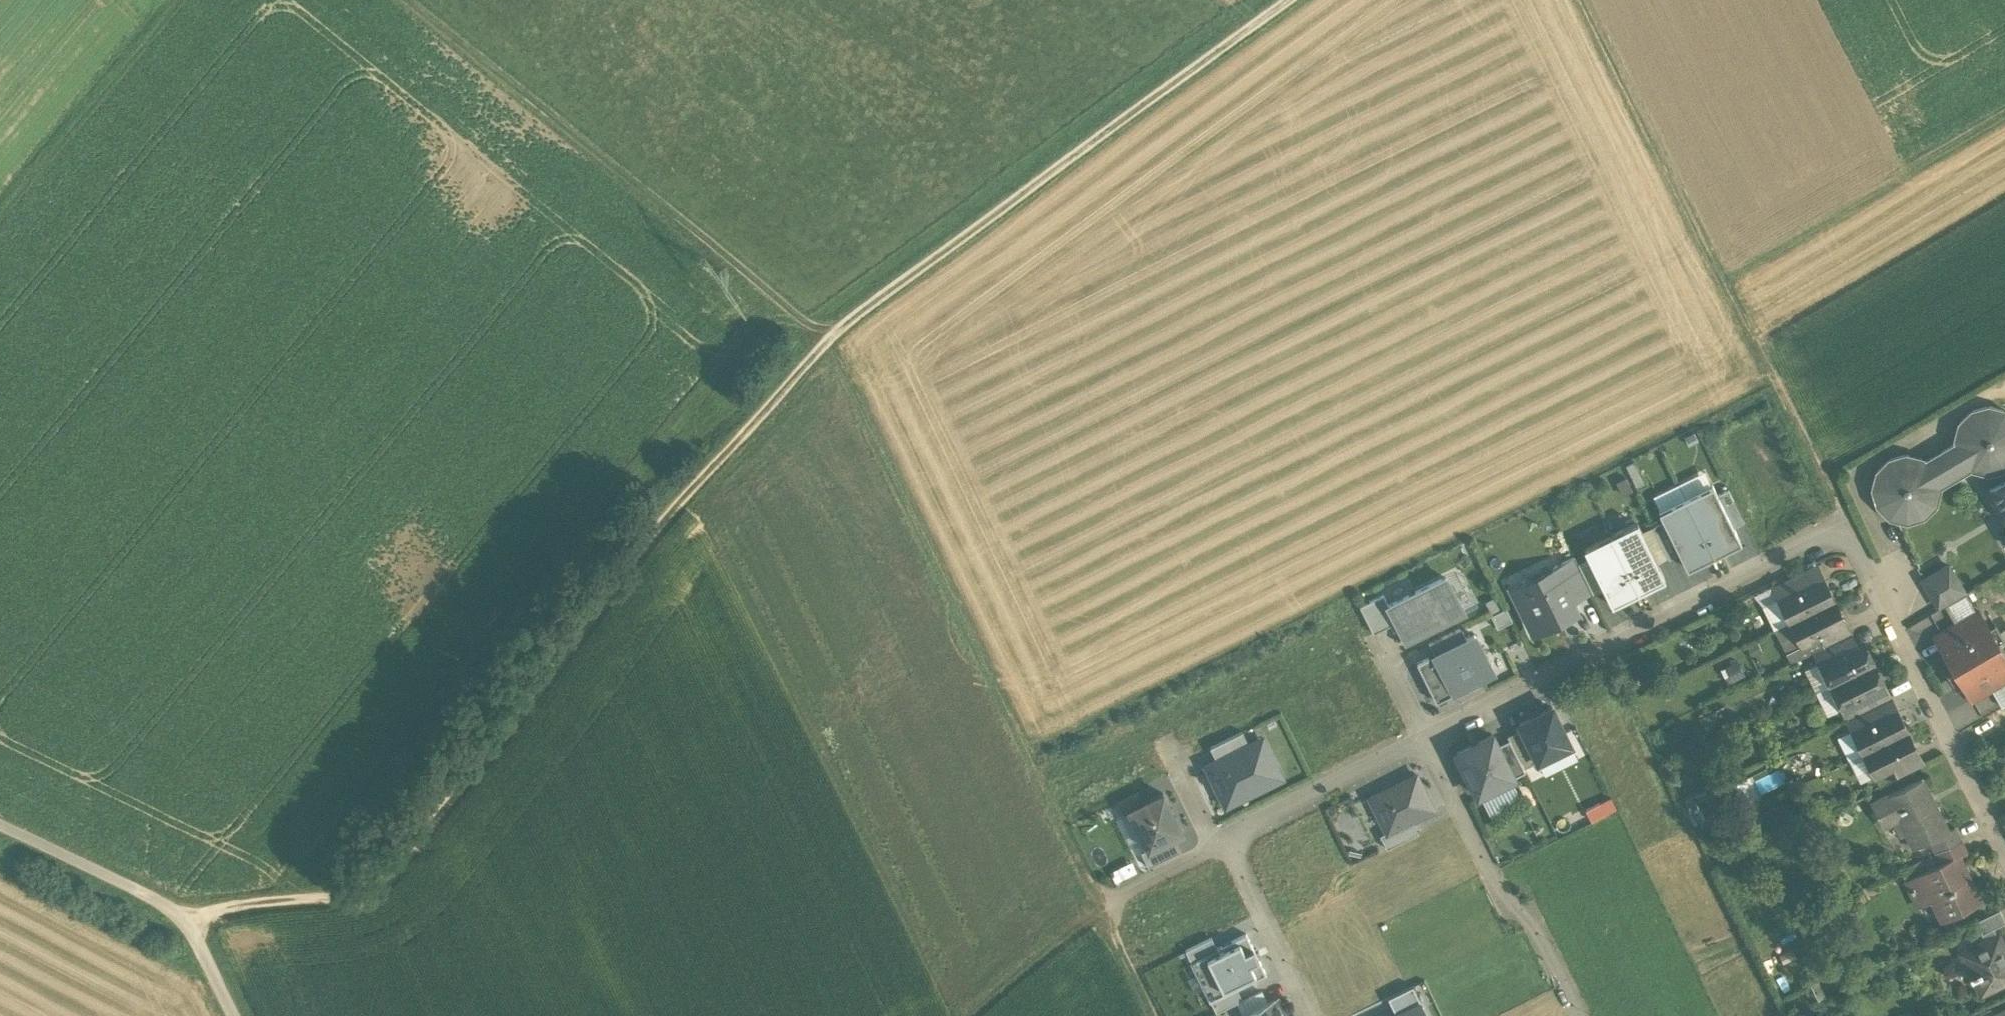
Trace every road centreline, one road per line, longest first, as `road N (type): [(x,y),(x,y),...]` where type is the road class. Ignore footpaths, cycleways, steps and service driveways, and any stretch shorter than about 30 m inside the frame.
road 1 (track): [(1307,0),(828,339),(660,517),(384,875),(360,888),(180,915)]
road 2 (residential): [(2004,843),(1846,522),(1426,735)]
road 3 (track): [(828,339),(1100,907)]
road 4 (track): [(1596,0),(1846,522)]
road 5 (track): [(828,339),(410,0)]
road 6 (residential): [(1577,1015),(1533,926),(1510,911),(1426,735)]
road 7 (track): [(2004,123),(1732,277)]
road 8 (track): [(0,209),(172,0)]
road 9 (residential): [(1426,735),(1220,836)]
road 10 (track): [(180,915),(0,827)]
road 11 (residential): [(1310,1015),(1220,836)]
road 12 (track): [(969,1015),(1100,907)]
road 13 (residential): [(1220,836),(1100,907)]
road 14 (track): [(1154,1015),(1100,907)]

